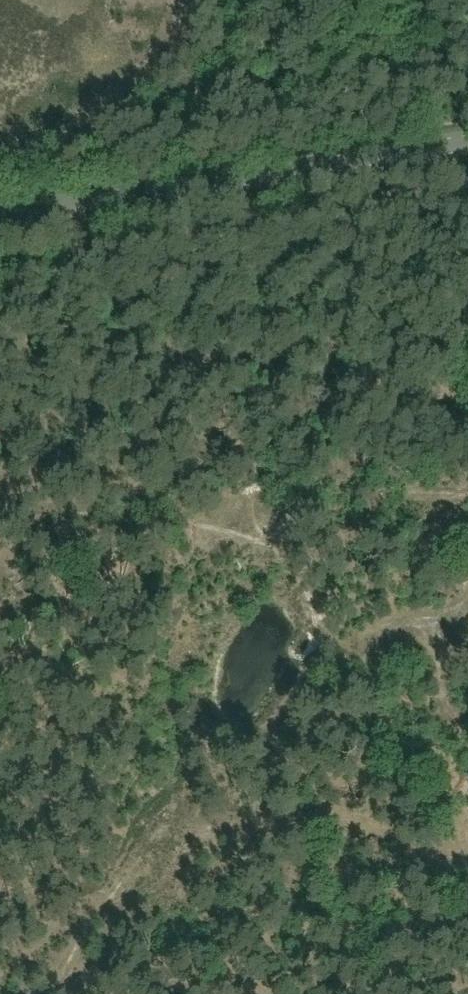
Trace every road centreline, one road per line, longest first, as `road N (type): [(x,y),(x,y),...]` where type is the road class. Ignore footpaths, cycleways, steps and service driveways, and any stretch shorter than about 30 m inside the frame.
road 1 (tertiary): [(0,217),(467,144)]

